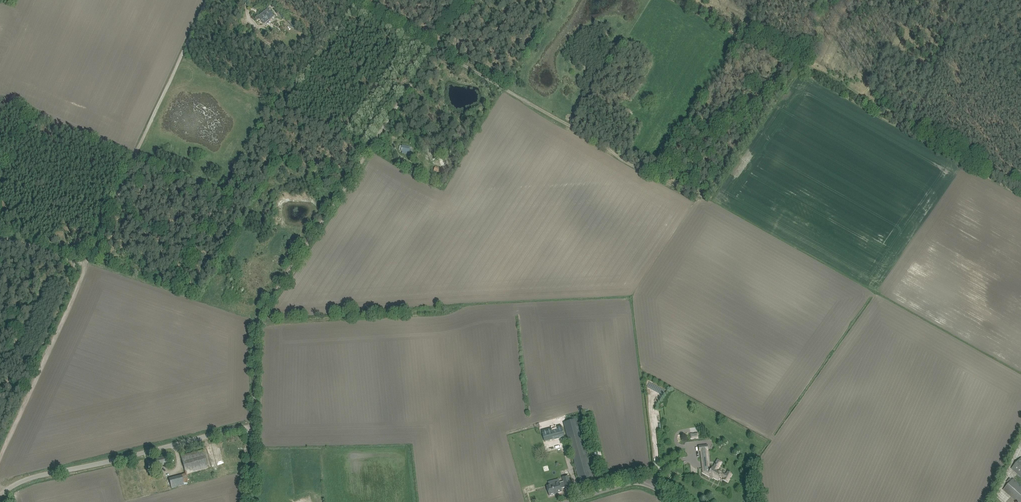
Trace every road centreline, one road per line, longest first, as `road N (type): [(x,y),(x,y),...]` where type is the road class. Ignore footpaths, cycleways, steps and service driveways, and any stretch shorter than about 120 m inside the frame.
road 1 (track): [(30,391),(207,0)]
road 2 (track): [(704,193),(346,0)]
road 3 (track): [(1020,185),(690,0)]
road 4 (track): [(434,48),(256,327)]
road 5 (unclassified): [(254,424),(31,479),(0,497)]
road 6 (track): [(450,309),(256,327)]

